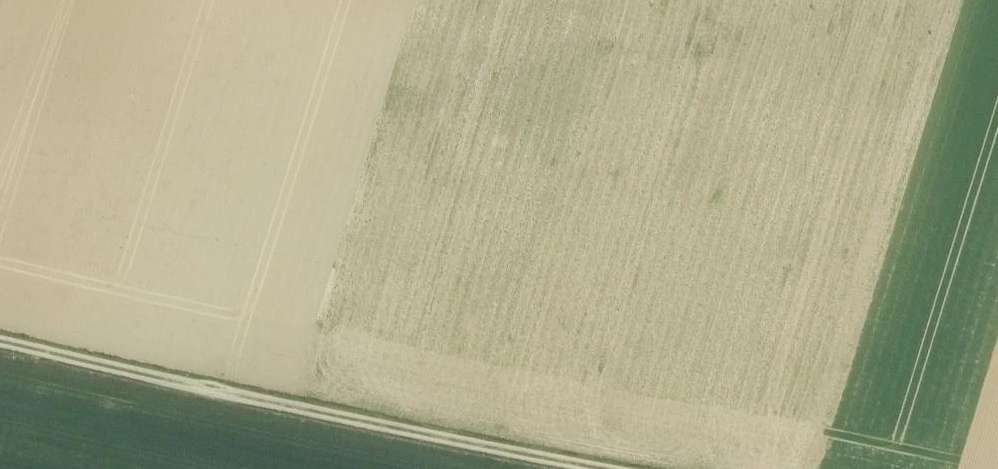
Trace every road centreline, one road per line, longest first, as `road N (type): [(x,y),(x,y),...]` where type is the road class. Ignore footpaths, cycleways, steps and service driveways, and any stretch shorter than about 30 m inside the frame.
road 1 (track): [(606,468),(0,340)]

